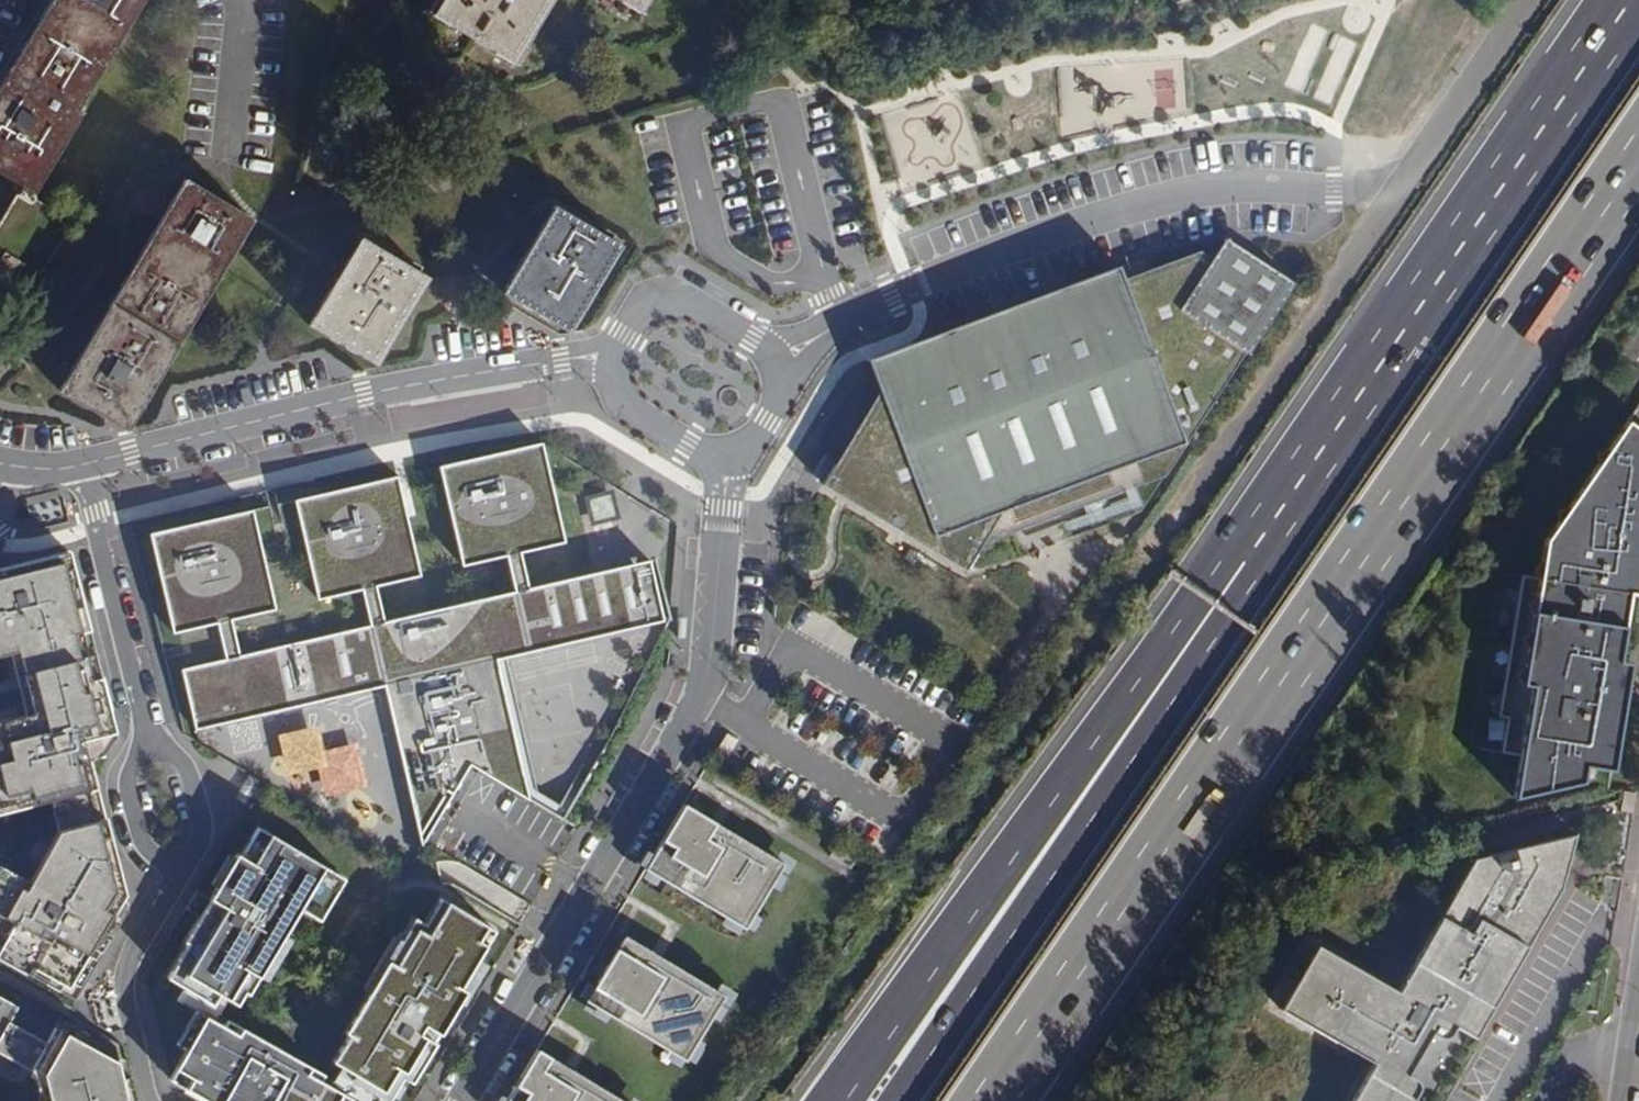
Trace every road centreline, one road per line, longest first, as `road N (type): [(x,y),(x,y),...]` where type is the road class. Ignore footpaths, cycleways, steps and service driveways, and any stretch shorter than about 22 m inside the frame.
road 1 (motorway): [(995,1100),(1638,164)]
road 2 (residential): [(1521,0),(1395,180),(1333,190),(1269,183),(1183,191),(893,295),(830,332)]
road 3 (motorway): [(1632,0),(1225,596)]
road 4 (residential): [(461,1100),(707,697),(724,511)]
road 5 (motorway): [(1225,596),(838,1100)]
road 6 (motorway): [(1225,596),(897,1100)]
road 7 (residential): [(616,354),(365,397),(88,467)]
road 8 (residential): [(150,744),(88,467)]
road 9 (residential): [(149,1100),(123,993),(125,968),(183,866)]
road 10 (residential): [(754,337),(690,303),(662,299),(642,308),(616,354)]
road 11 (residential): [(150,744),(127,783),(139,839),(153,858),(183,866)]
road 12 (residential): [(616,354),(616,386),(631,410),(711,459)]
road 13 (residential): [(183,866),(202,827),(186,766),(150,744)]

